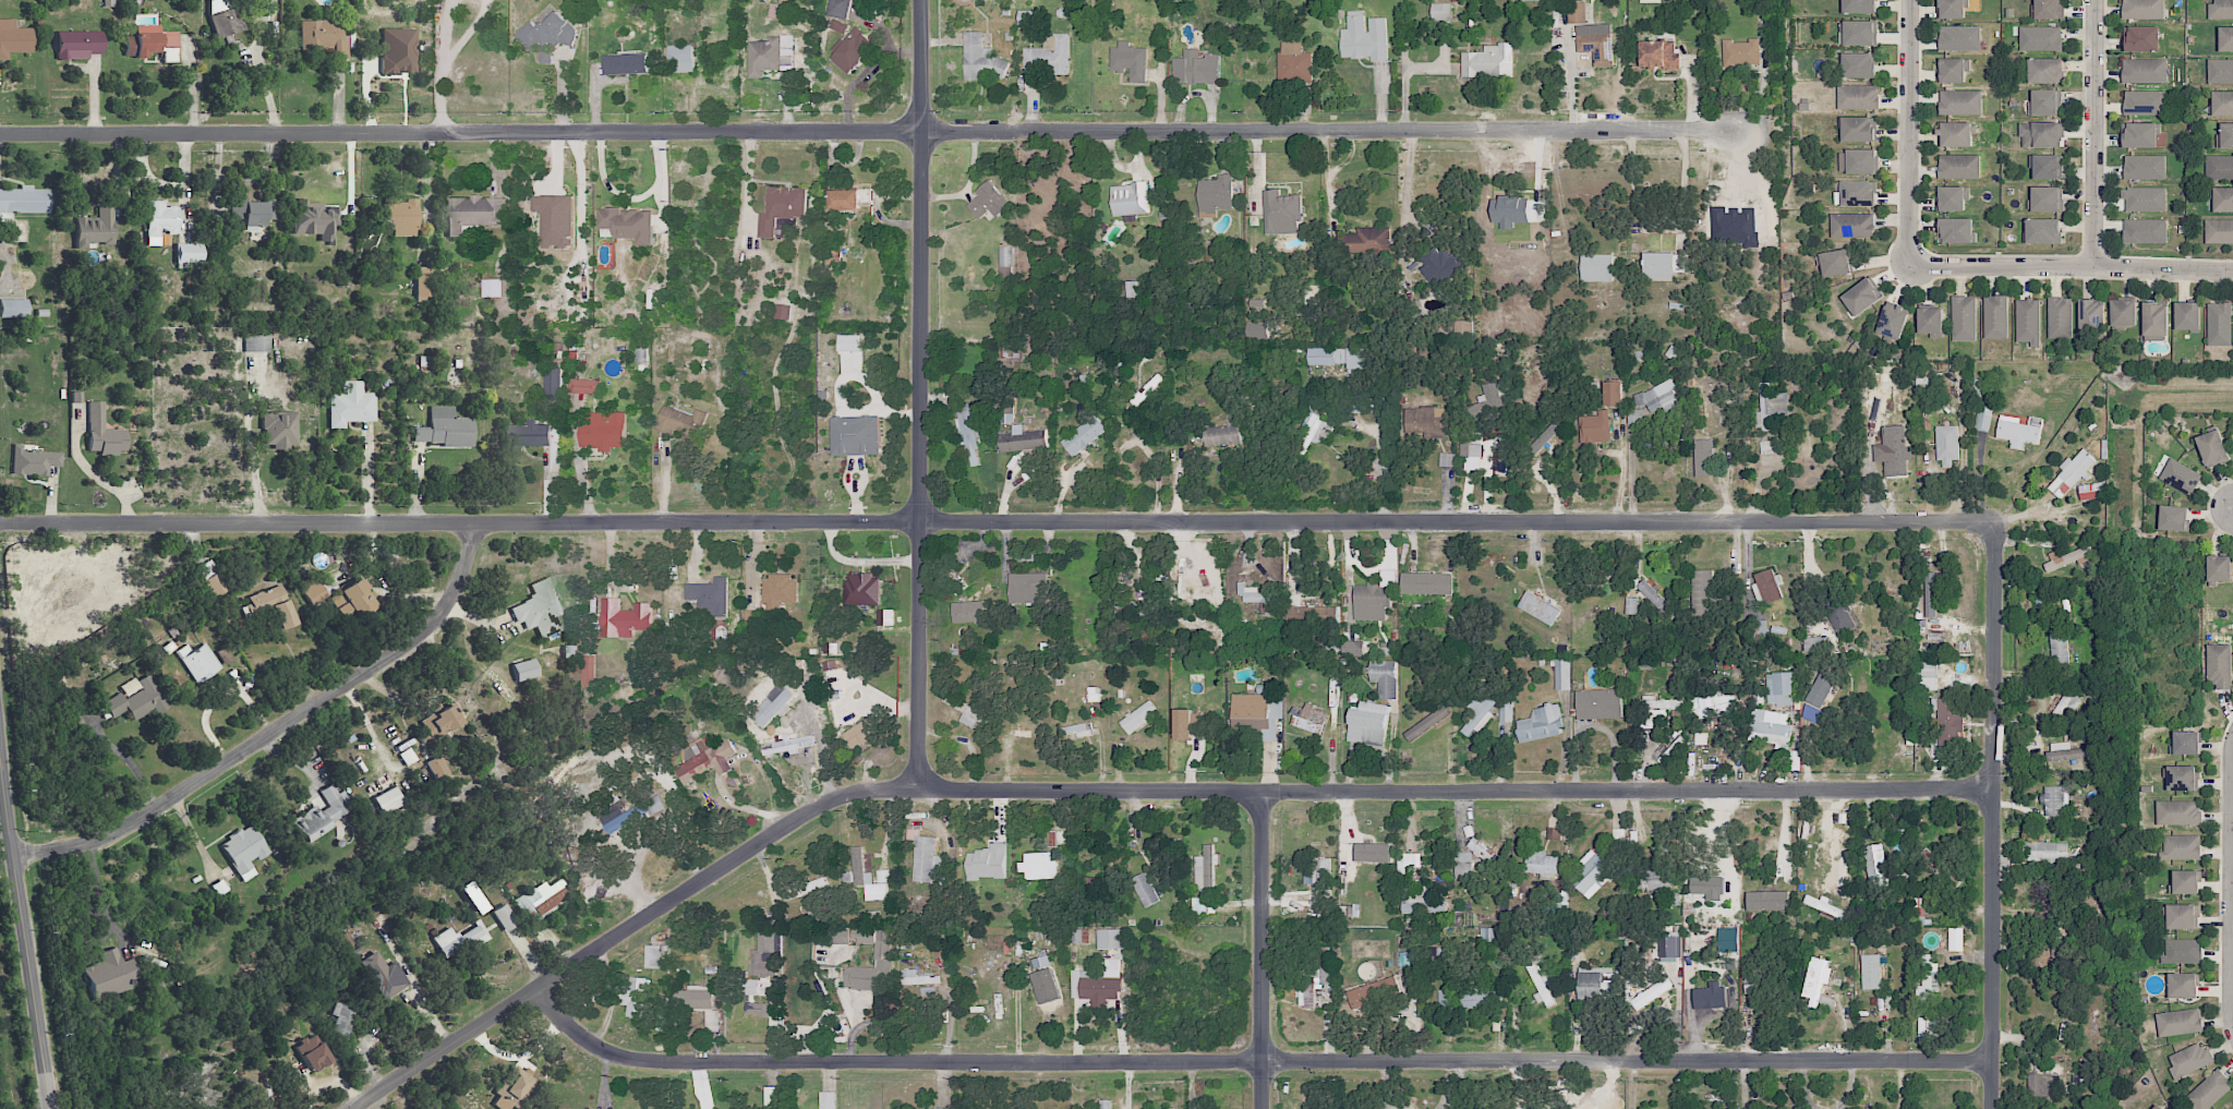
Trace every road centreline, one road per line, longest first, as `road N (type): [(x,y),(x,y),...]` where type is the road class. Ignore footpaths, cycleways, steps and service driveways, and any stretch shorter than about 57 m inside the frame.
road 1 (residential): [(0,521),(1970,522),(1991,531)]
road 2 (residential): [(0,135),(1742,135)]
road 3 (residential): [(353,1108),(843,795),(918,786),(1993,791)]
road 4 (residential): [(535,989),(579,1036),(630,1058),(1262,1065),(1994,1060)]
road 5 (residential): [(918,786),(922,0)]
road 6 (residential): [(471,523),(459,578),(430,625),(119,830),(12,856)]
road 7 (residential): [(1991,531),(1994,1108)]
road 8 (tertiary): [(0,740),(51,1108)]
road 9 (residential): [(1262,792),(1262,1108)]
road 10 (residential): [(2232,272),(1917,262)]
road 11 (residential): [(2092,267),(2094,0)]
road 12 (residential): [(2232,1015),(2232,750)]
road 13 (residential): [(1917,262),(1909,244),(1910,0)]

